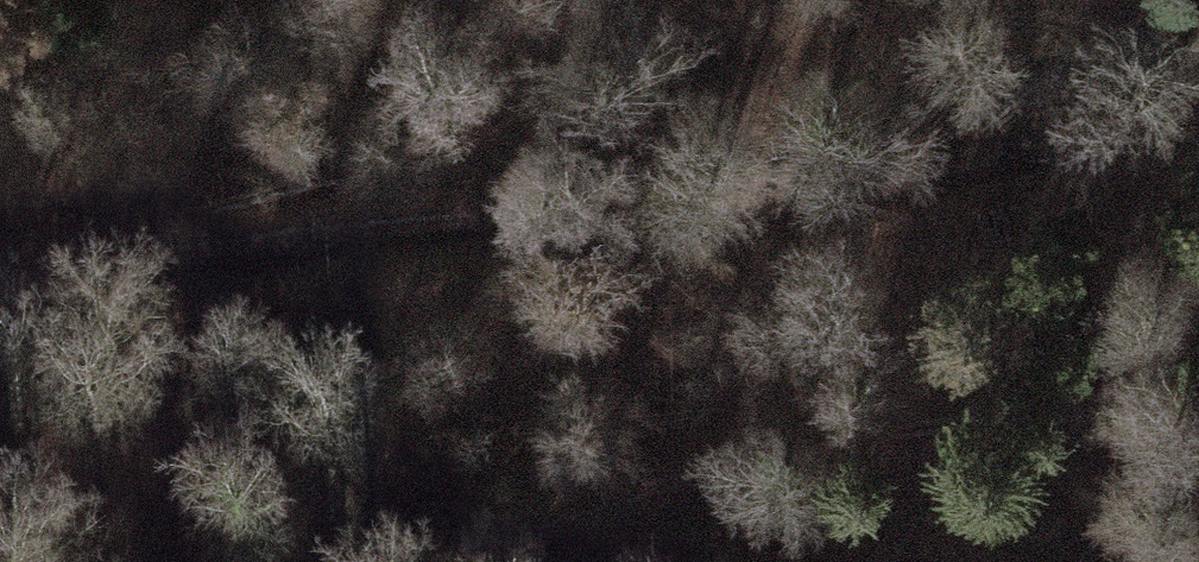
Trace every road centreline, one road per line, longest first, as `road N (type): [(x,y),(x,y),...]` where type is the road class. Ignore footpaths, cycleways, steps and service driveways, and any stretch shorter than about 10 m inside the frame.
road 1 (track): [(1198,97),(768,186),(101,258),(0,281)]
road 2 (track): [(485,561),(642,495),(998,450),(1198,401)]

